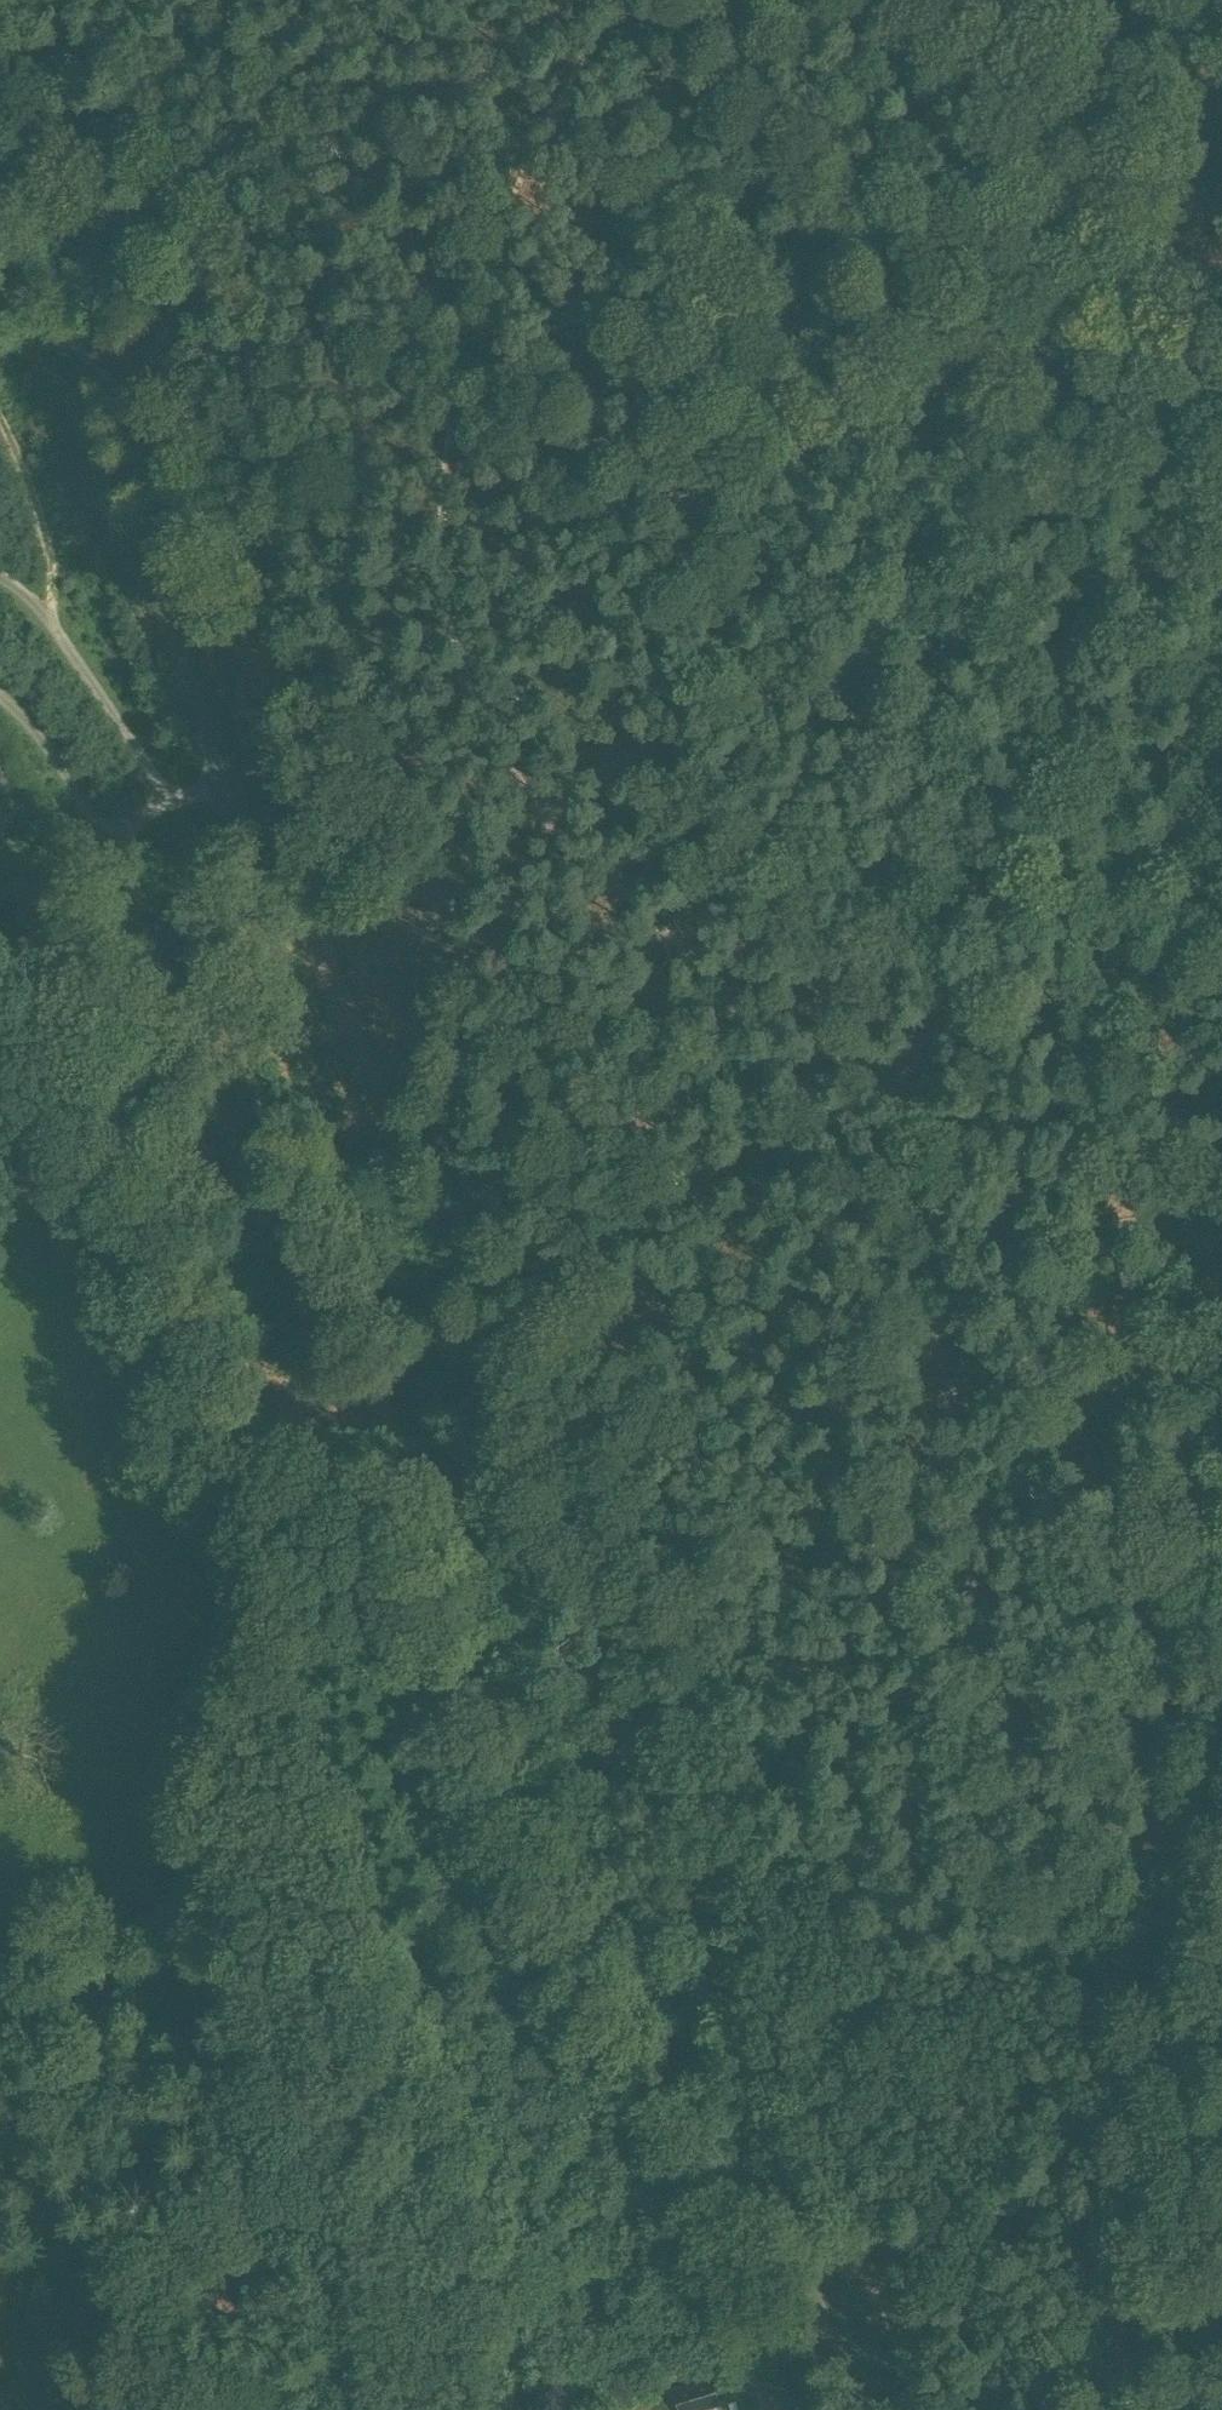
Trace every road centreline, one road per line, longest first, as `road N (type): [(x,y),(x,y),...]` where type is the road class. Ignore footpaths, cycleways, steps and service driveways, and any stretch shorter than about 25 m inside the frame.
road 1 (track): [(604,0),(578,70),(510,196),(470,309),(443,480),(444,623),(464,681),(536,810),(781,1054),(834,1144),(878,1251),(1009,1737),(1010,1780),(985,1865),(943,1905),(814,1941),(749,2028),(731,2096)]
road 2 (unclassified): [(839,2409),(792,2219),(737,2115),(618,1941),(527,1736),(378,1307),(315,1051),(189,684),(132,462),(64,291),(0,175)]
road 3 (track): [(1194,2407),(1153,2390),(1017,2253),(791,2114),(731,2096)]

